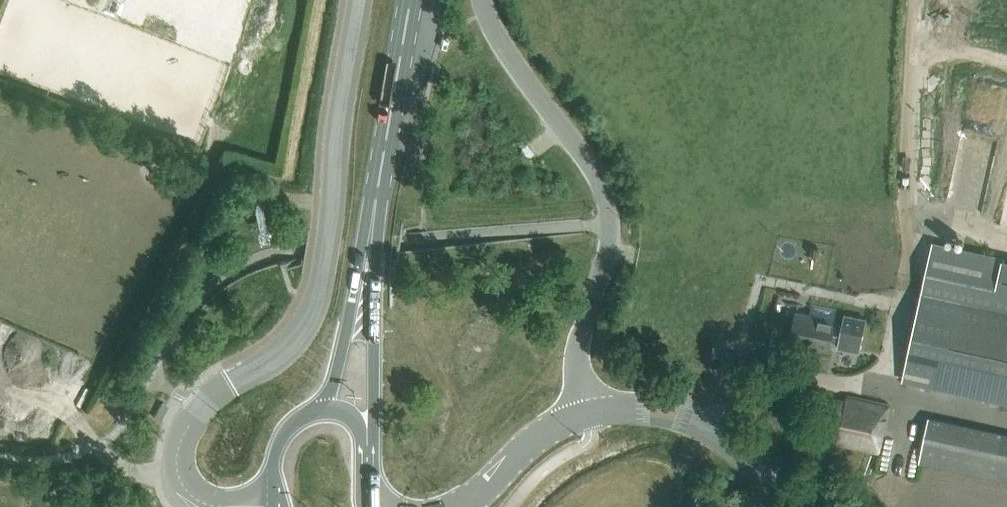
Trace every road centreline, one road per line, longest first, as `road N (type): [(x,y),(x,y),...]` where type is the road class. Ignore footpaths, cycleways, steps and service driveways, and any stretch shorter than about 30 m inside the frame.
road 1 (tertiary): [(273,506),(195,499),(179,478),(176,452),(200,407),(271,360),(317,303),(358,0)]
road 2 (unclassified): [(588,414),(578,344),(609,244),(607,194),(494,31),(482,0)]
road 3 (tertiary): [(811,506),(729,440),(681,416),(647,408),(588,414)]
road 4 (primary): [(369,248),(408,0)]
road 5 (primary): [(374,447),(369,248)]
road 6 (primary): [(369,248),(317,412)]
road 7 (tertiary): [(588,414),(539,434),(457,506)]
road 8 (track): [(64,379),(71,410),(111,458),(141,470),(175,469)]

